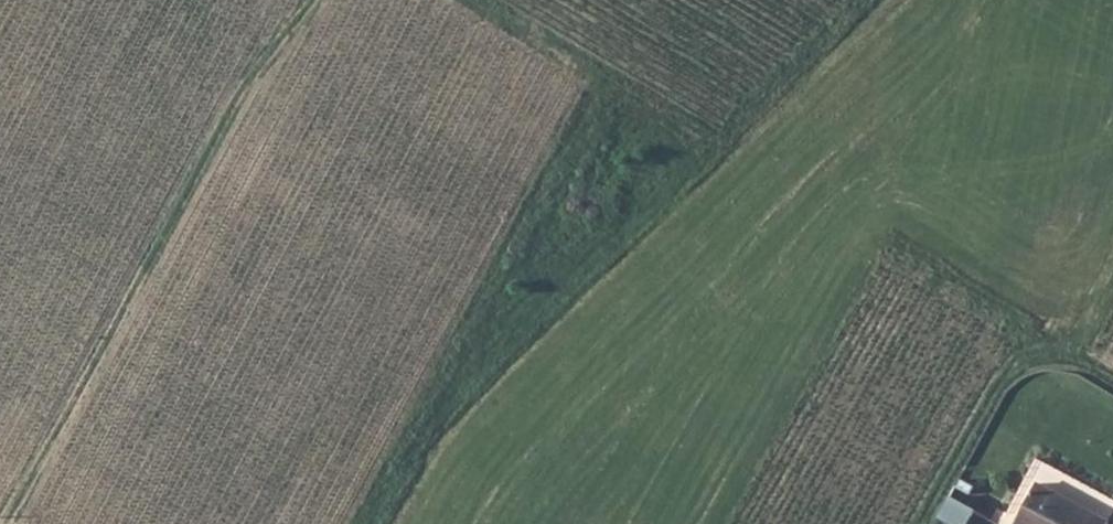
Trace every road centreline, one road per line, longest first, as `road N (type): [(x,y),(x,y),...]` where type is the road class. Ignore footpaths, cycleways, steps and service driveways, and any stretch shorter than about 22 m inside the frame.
road 1 (track): [(919,523),(1009,368),(1045,359),(1091,362),(1112,374)]

